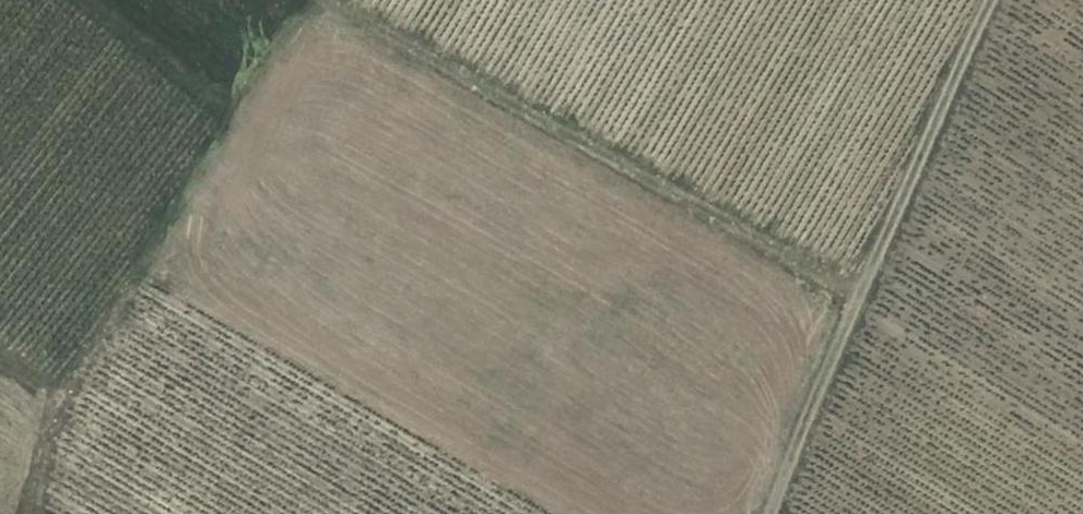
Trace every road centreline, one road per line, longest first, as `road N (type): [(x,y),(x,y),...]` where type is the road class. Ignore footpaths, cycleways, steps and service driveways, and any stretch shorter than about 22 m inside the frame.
road 1 (track): [(999,0),(965,56),(773,513)]

